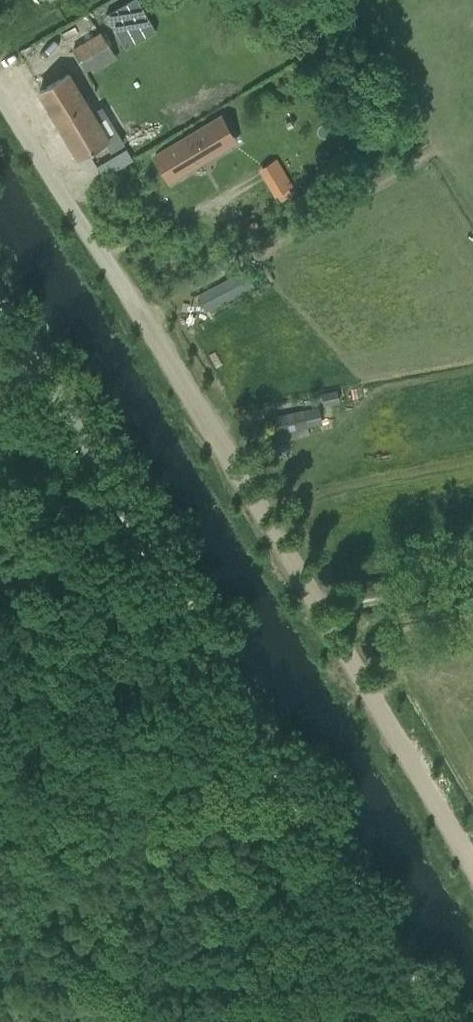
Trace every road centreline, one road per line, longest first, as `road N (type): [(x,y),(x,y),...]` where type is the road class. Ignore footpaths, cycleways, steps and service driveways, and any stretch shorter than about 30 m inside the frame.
road 1 (tertiary): [(423,1021),(0,308)]
road 2 (residential): [(327,612),(0,82)]
road 3 (track): [(472,863),(327,612)]

